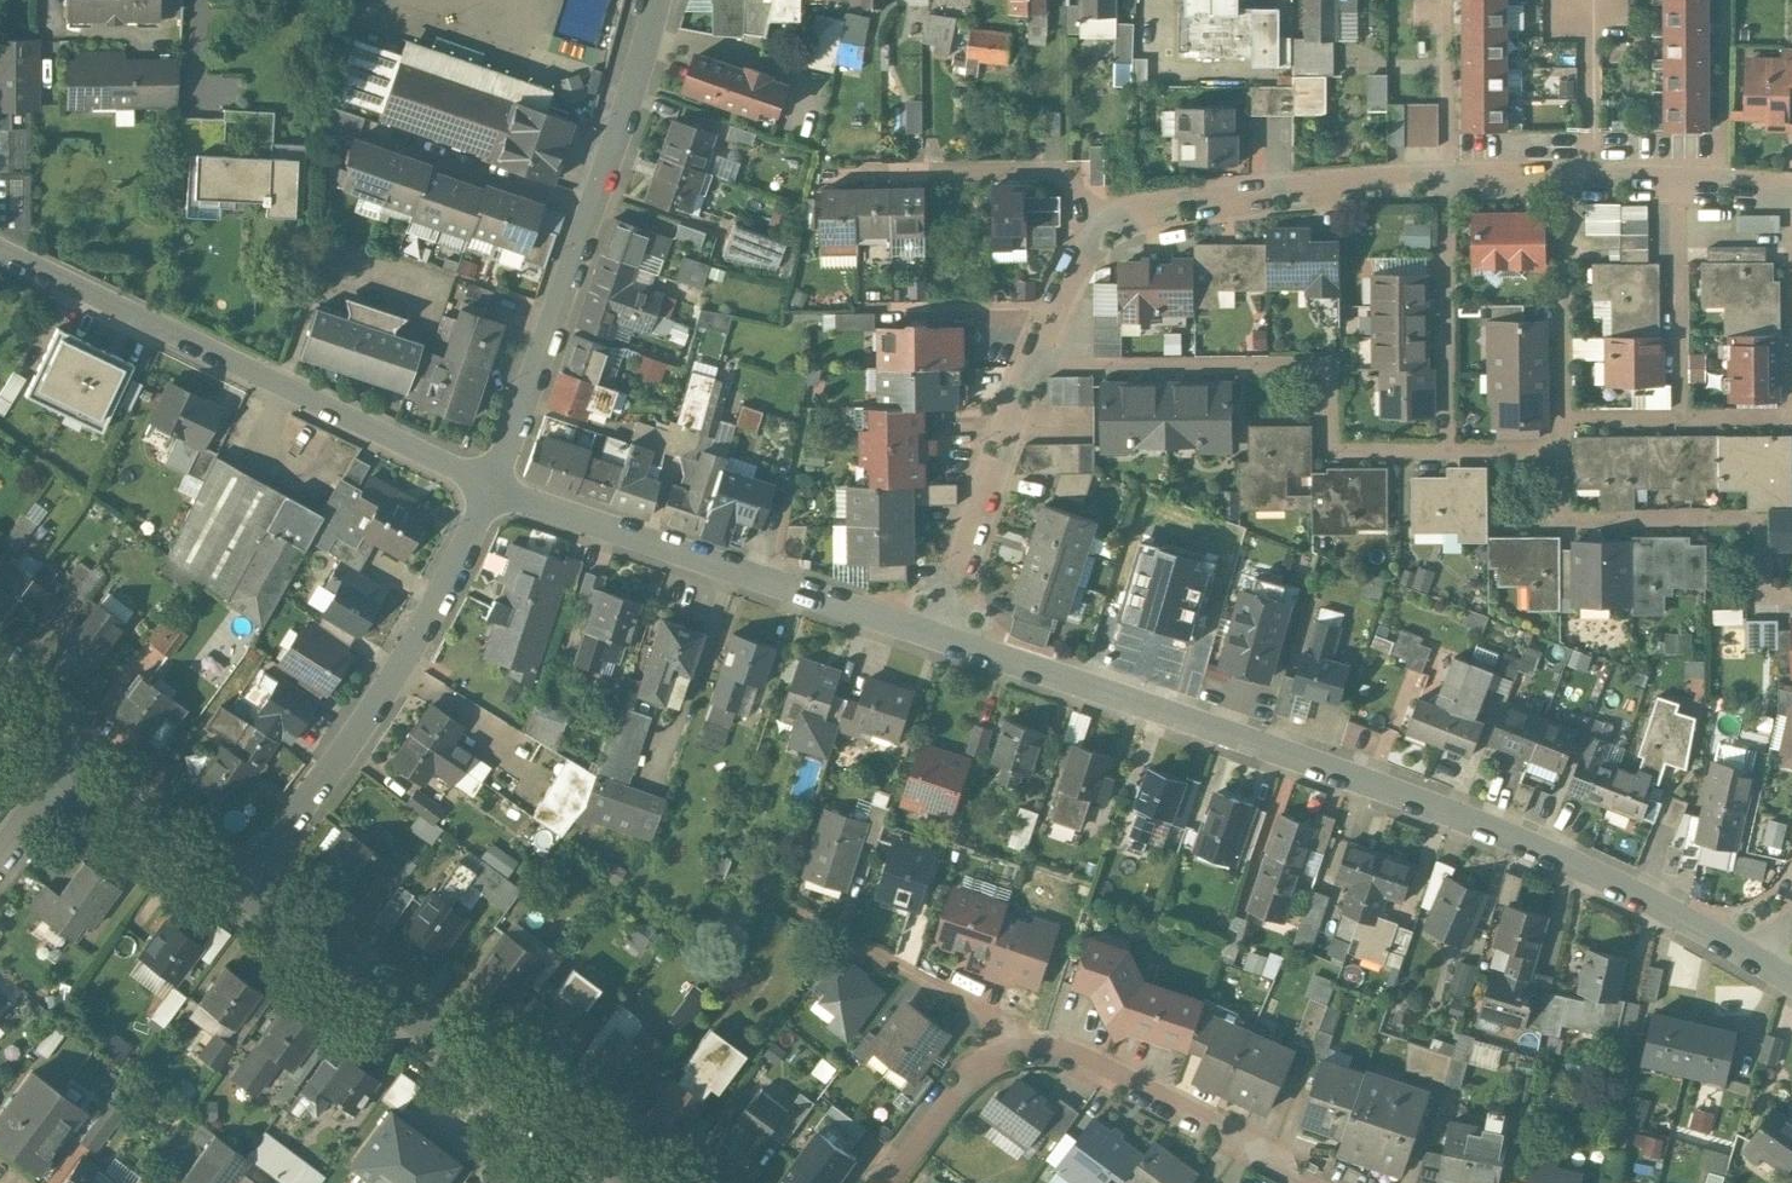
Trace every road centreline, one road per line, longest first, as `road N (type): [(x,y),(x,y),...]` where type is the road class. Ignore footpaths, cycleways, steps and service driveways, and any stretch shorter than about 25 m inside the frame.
road 1 (residential): [(1752,958),(1606,880),(1442,807),(935,637)]
road 2 (residential): [(493,489),(0,251)]
road 3 (residential): [(493,489),(575,285),(662,0)]
road 4 (residential): [(237,890),(632,1182)]
road 5 (residential): [(1036,364),(1313,363),(1327,377),(1327,448),(1447,448)]
road 6 (residential): [(237,890),(399,669),(493,489)]
road 7 (residential): [(935,637),(493,489)]
road 8 (residential): [(1565,448),(1566,521),(1756,518),(1758,595),(1791,595)]
road 9 (residential): [(1443,169),(1158,198),(1122,211),(1097,234)]
road 10 (residential): [(1041,1044),(1328,1182)]
road 11 (residential): [(1036,364),(935,637)]
road 12 (residential): [(1041,1044),(793,910)]
road 13 (residential): [(1443,169),(1447,448)]
road 14 (residential): [(1097,234),(1071,175),(865,171)]
road 15 (residential): [(1565,414),(1563,166)]
road 16 (residential): [(1681,413),(1677,167)]
road 17 (residential): [(885,1182),(955,1088),(1011,1050),(1041,1044)]
road 18 (residential): [(73,771),(237,890)]
road 19 (residential): [(1060,305),(864,307)]
road 20 (residential): [(1719,0),(1718,174)]
road 21 (residential): [(1590,167),(1593,0)]
road 22 (residential): [(1445,3),(1443,169)]

